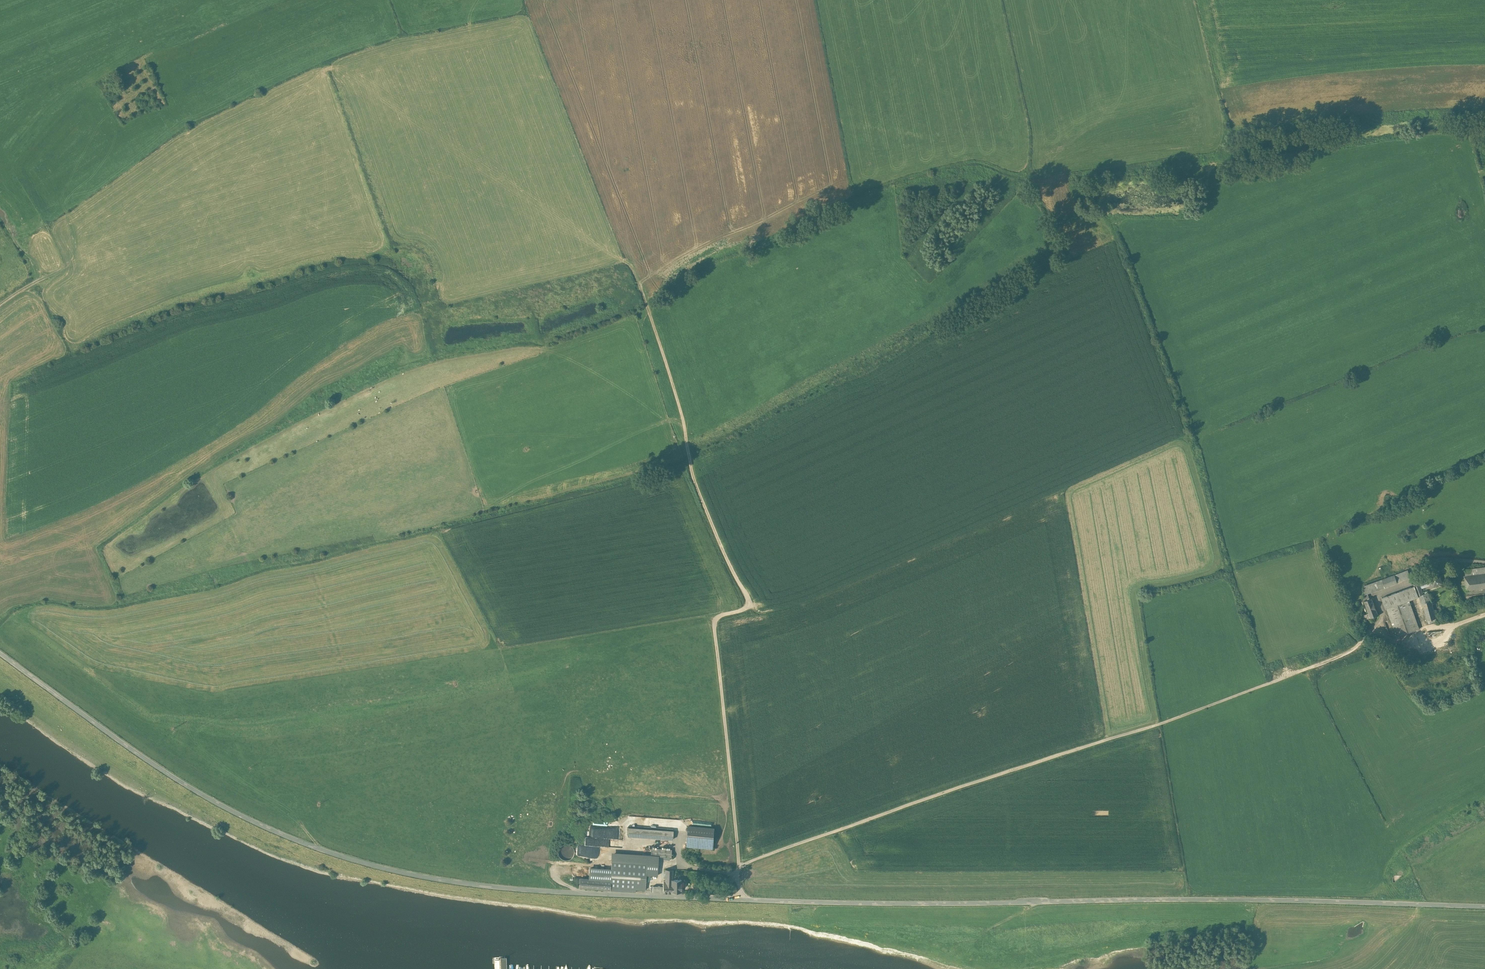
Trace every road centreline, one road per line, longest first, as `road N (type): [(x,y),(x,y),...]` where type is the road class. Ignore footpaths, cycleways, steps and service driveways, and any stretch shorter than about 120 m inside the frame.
road 1 (unclassified): [(0,651),(166,772),(253,822),(437,877),(639,894),(1484,906)]
road 2 (track): [(739,868),(715,629),(721,615),(749,603),(697,488),(680,407),(631,266)]

